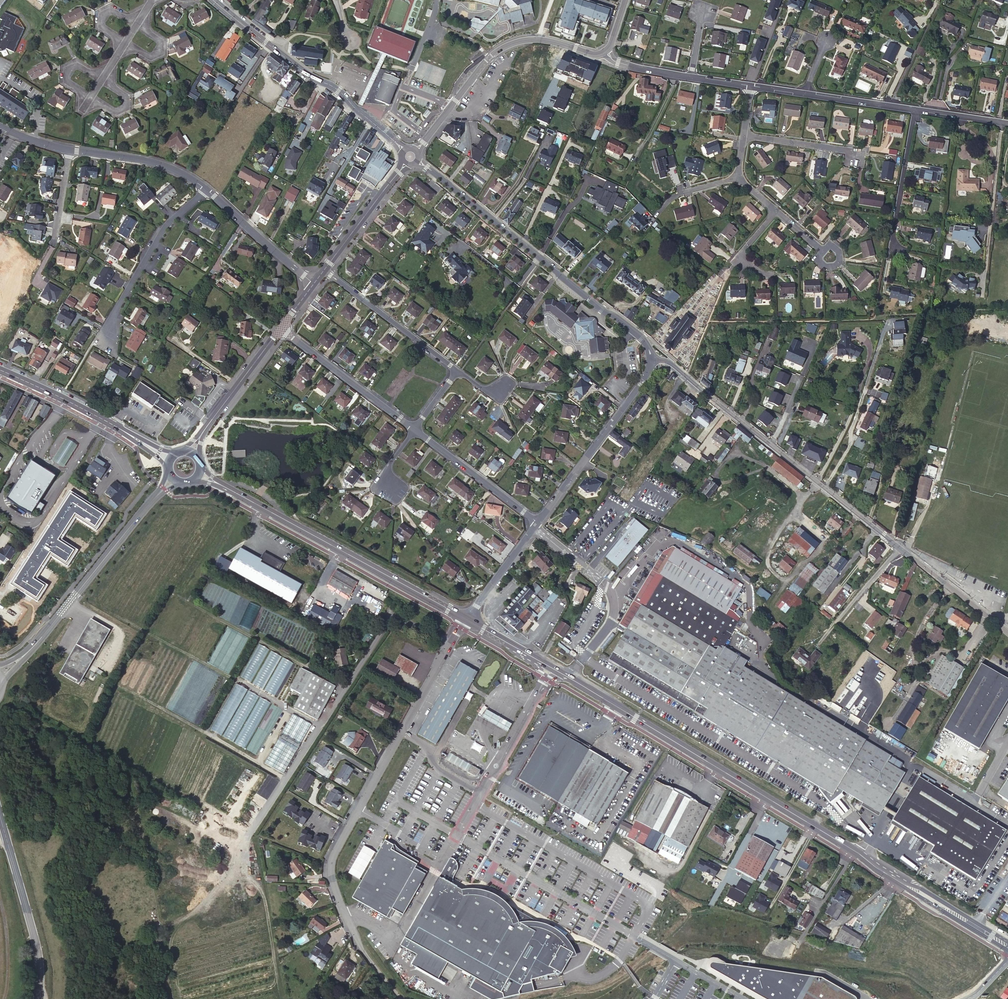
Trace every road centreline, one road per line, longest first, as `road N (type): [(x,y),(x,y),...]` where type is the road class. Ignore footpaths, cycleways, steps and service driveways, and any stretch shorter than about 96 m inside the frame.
road 1 (primary): [(466,620),(1007,947)]
road 2 (residential): [(400,998),(359,949),(329,863),(466,620)]
road 3 (residential): [(652,360),(670,366),(933,573)]
road 4 (residential): [(652,360),(642,338),(417,162)]
road 5 (primary): [(223,485),(466,620)]
road 6 (residential): [(405,150),(214,0)]
road 7 (residential): [(416,151),(502,48),(539,40),(606,51)]
road 8 (secondary): [(157,496),(26,654)]
road 9 (residential): [(539,521),(652,360)]
road 10 (track): [(343,685),(176,594)]
road 11 (track): [(318,725),(152,635)]
road 12 (secondary): [(0,817),(39,955),(39,998)]
road 13 (residential): [(206,189),(167,224),(106,337)]
road 14 (track): [(817,483),(804,495),(761,464),(741,456),(726,460),(717,479),(763,469)]
road 15 (track): [(652,941),(699,904),(804,935)]
road 16 (residential): [(280,329),(415,429)]
road 17 (residential): [(323,271),(457,369)]
road 18 (track): [(284,778),(142,698)]
road 19 (residential): [(415,429),(539,521)]
road 20 (primary): [(0,371),(136,439)]
road 21 (residential): [(206,189),(157,163),(69,149)]
road 22 (residential): [(313,284),(206,189)]
road 23 (residential): [(913,109),(889,249)]
road 24 (residential): [(323,271),(405,164)]
road 25 (residential): [(208,425),(280,329)]
road 26 (track): [(773,603),(822,543),(794,513)]

